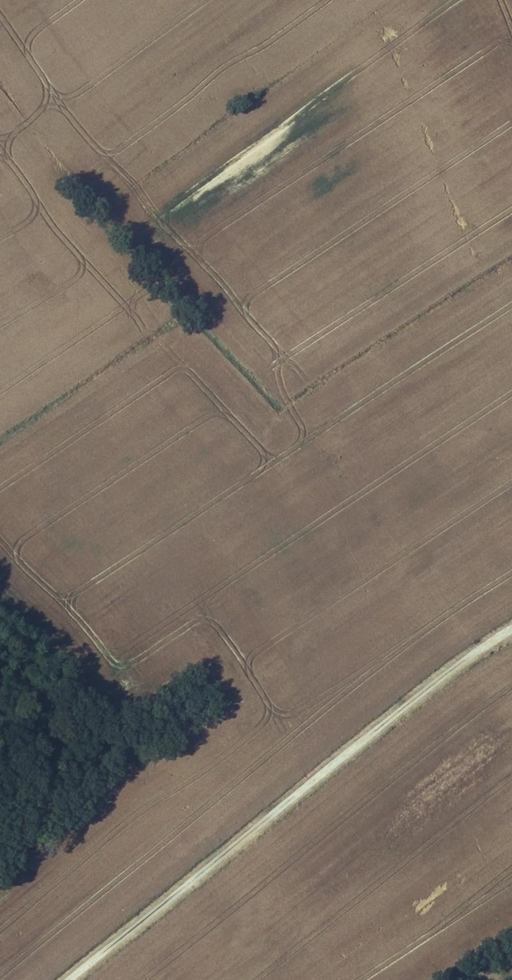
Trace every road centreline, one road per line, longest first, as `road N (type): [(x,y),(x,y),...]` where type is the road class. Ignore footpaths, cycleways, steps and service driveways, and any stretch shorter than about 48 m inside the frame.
road 1 (track): [(511,629),(66,979)]

